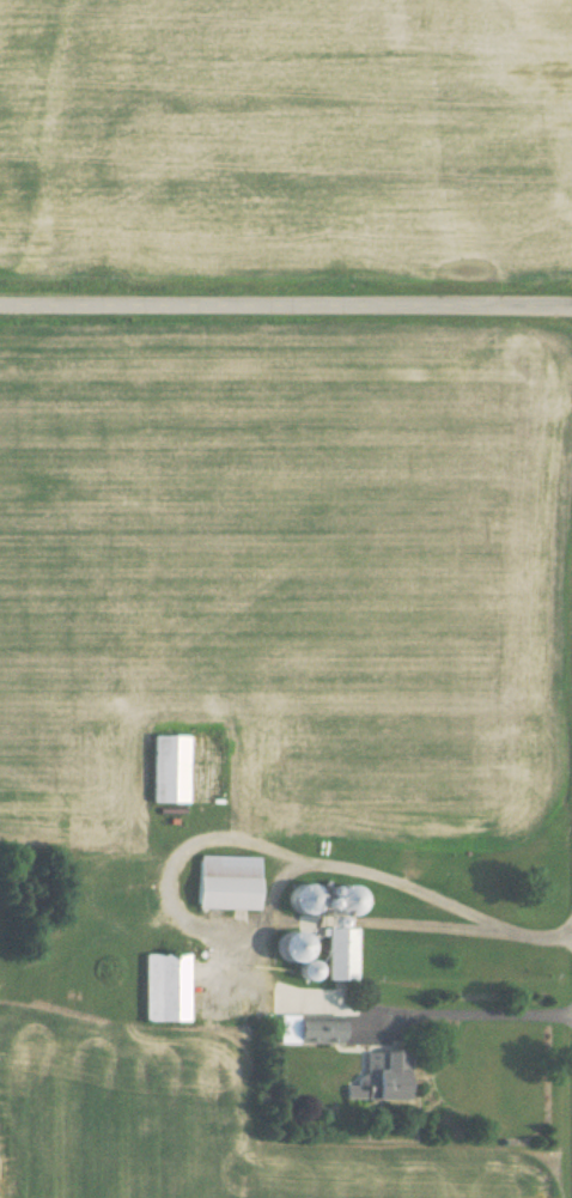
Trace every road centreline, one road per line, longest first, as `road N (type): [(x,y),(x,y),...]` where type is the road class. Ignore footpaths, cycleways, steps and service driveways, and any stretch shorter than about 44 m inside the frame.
road 1 (residential): [(571,312),(0,310)]

